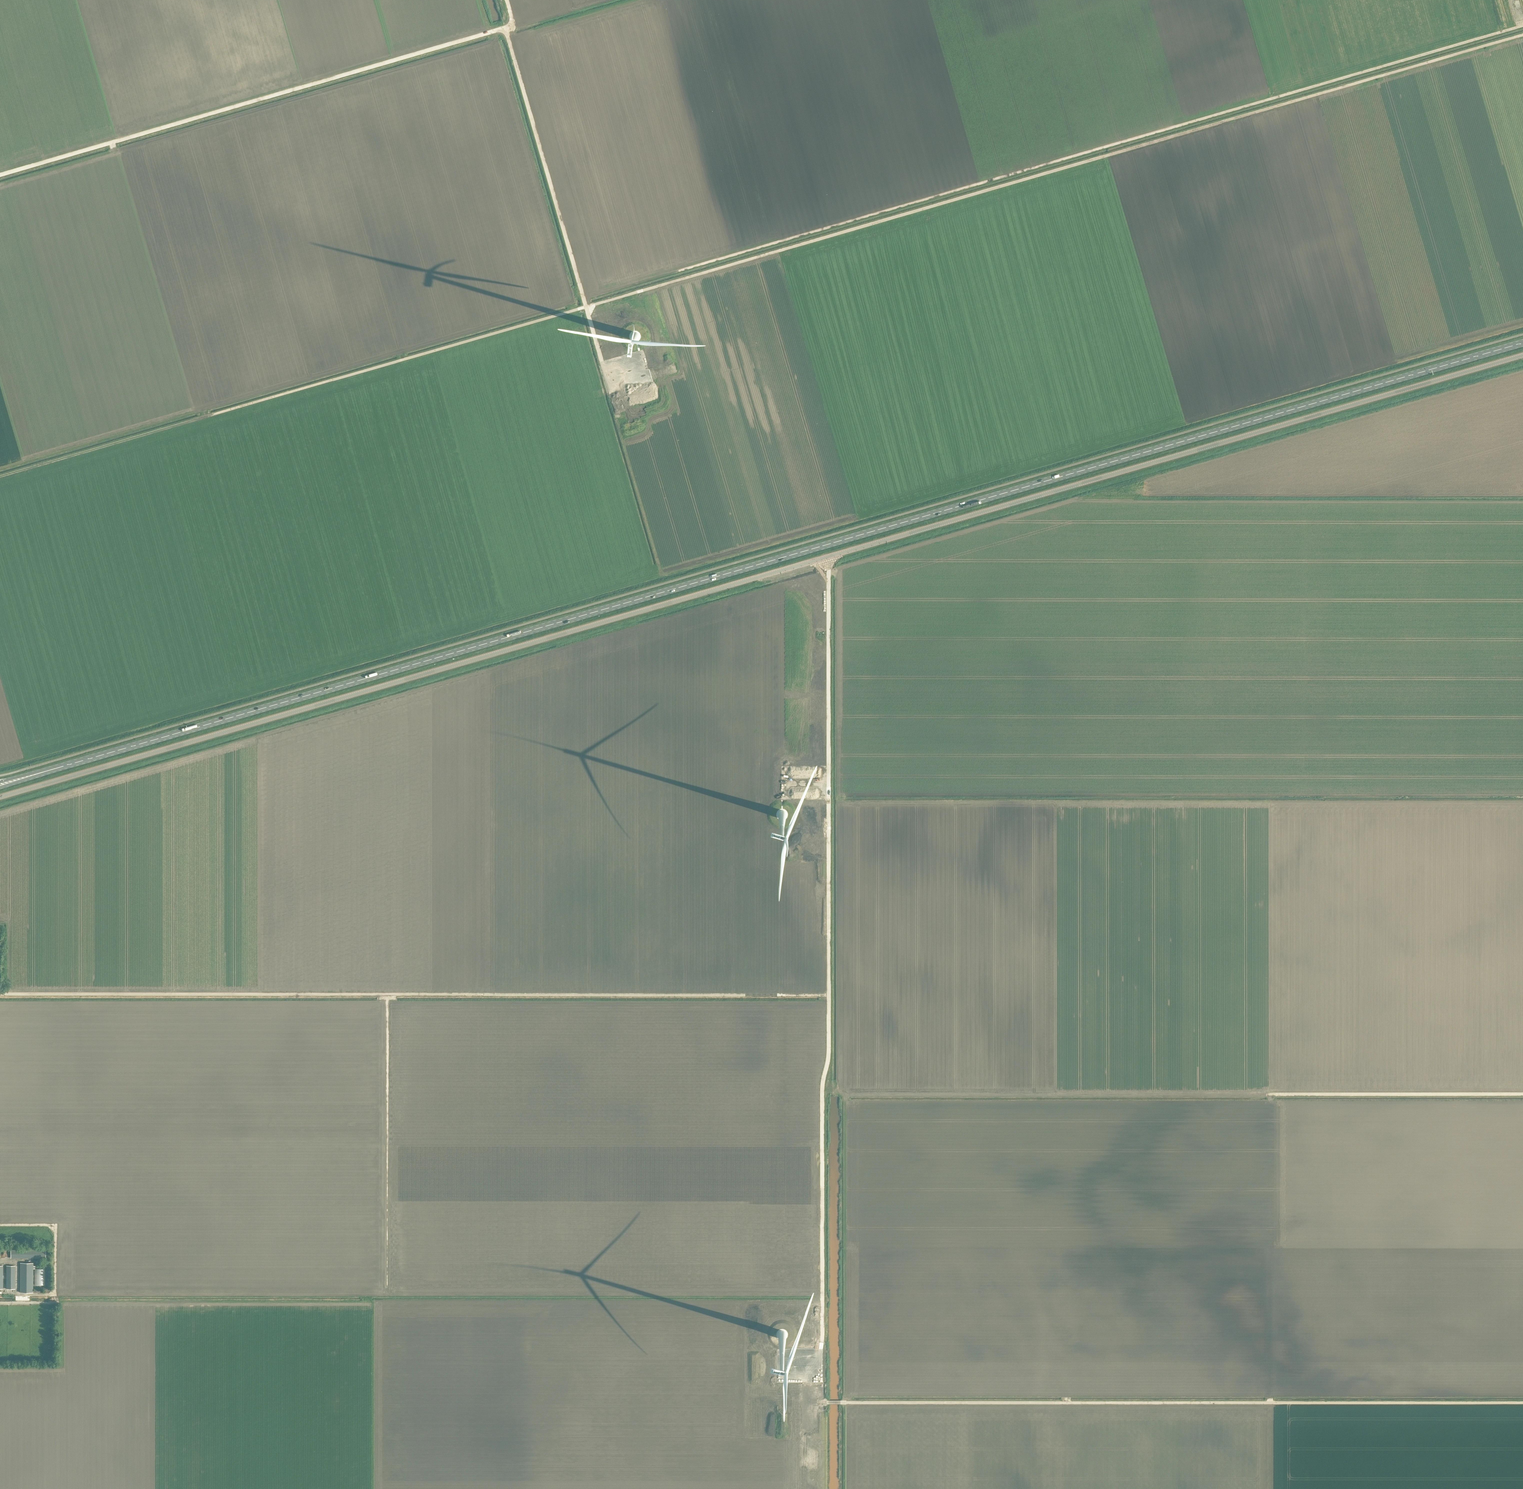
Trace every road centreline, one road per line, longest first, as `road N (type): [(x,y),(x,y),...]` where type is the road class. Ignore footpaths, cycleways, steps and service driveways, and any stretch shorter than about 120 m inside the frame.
road 1 (primary): [(1522,343),(0,785)]
road 2 (unclassified): [(0,797),(1522,355)]
road 3 (track): [(509,31),(0,175)]
road 4 (track): [(507,0),(508,36),(601,361)]
road 5 (track): [(1522,1094),(1268,1095)]

